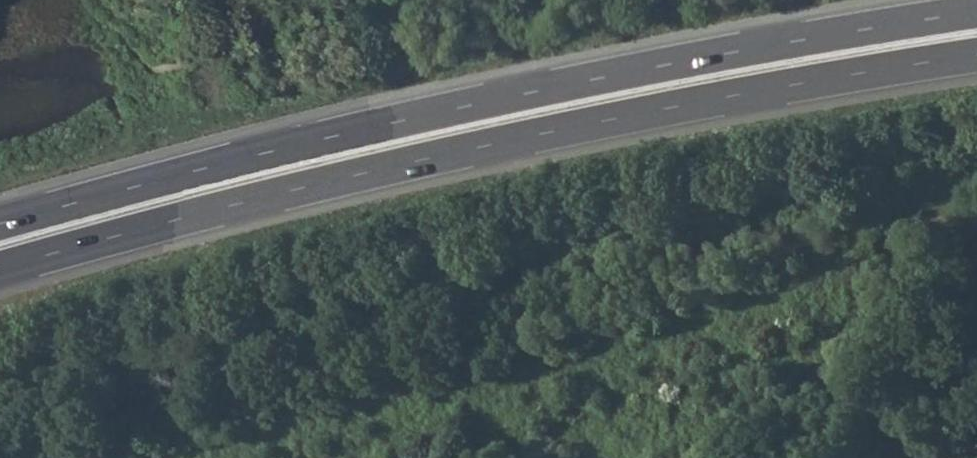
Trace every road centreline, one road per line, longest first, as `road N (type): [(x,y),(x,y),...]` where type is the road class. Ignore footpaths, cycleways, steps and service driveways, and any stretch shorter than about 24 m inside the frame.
road 1 (motorway): [(0,269),(554,131),(976,55)]
road 2 (motorway): [(976,12),(463,107),(0,223)]

